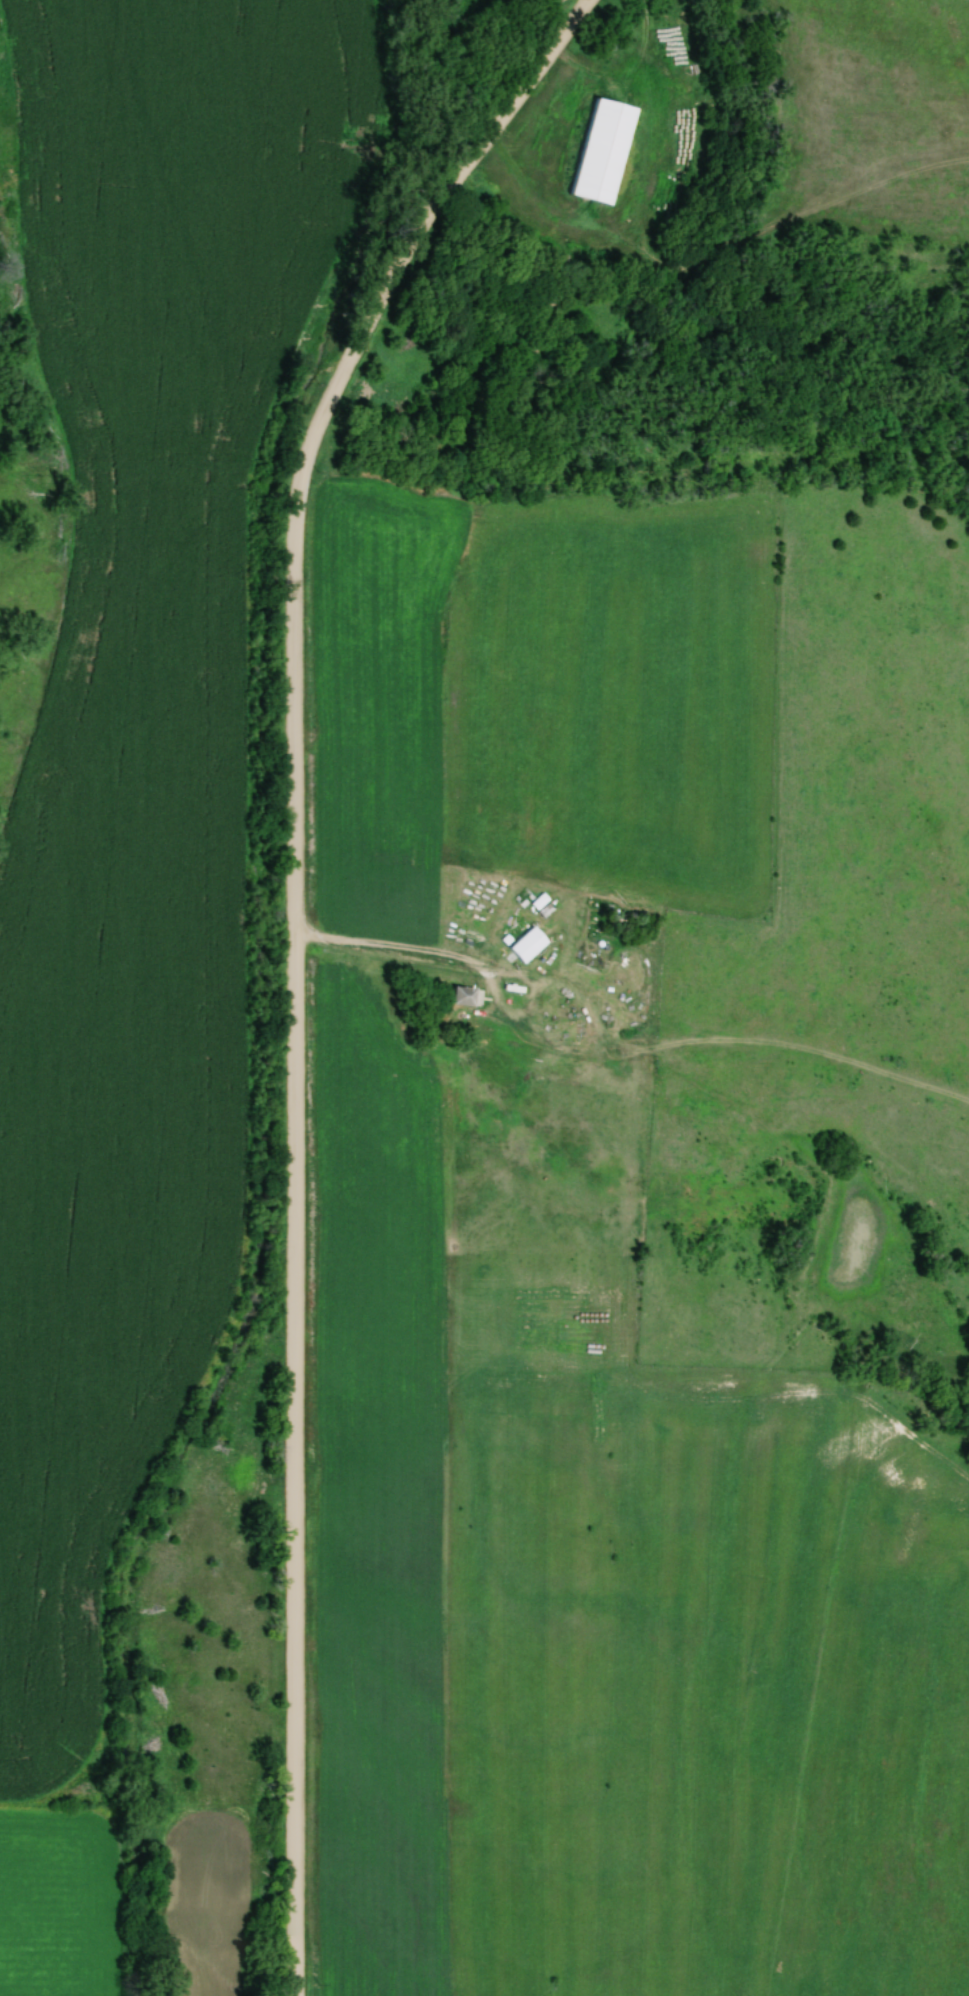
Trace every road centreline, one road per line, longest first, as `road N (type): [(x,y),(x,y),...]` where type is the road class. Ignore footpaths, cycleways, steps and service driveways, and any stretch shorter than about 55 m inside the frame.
road 1 (residential): [(298,1995),(295,522),(313,449),(404,261),(589,0)]

